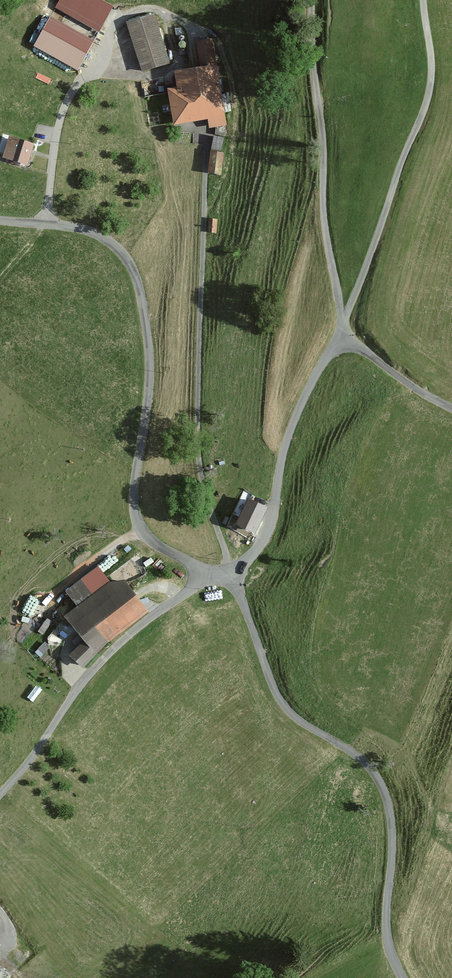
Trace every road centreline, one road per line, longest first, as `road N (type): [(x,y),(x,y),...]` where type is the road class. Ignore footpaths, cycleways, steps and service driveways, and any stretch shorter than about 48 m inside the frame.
road 1 (unclassified): [(0,222),(92,234),(133,267),(151,373),(138,467),(140,528),(208,579)]
road 2 (unclassified): [(402,977),(386,936),(393,833),(383,786),(277,696),(230,575)]
road 3 (unclassified): [(343,337),(323,211),(312,0)]
road 4 (unclassified): [(208,579),(105,661),(0,793)]
road 5 (unclassified): [(230,575),(264,541),(300,407),(343,337)]
road 6 (unclassified): [(343,337),(451,411)]

